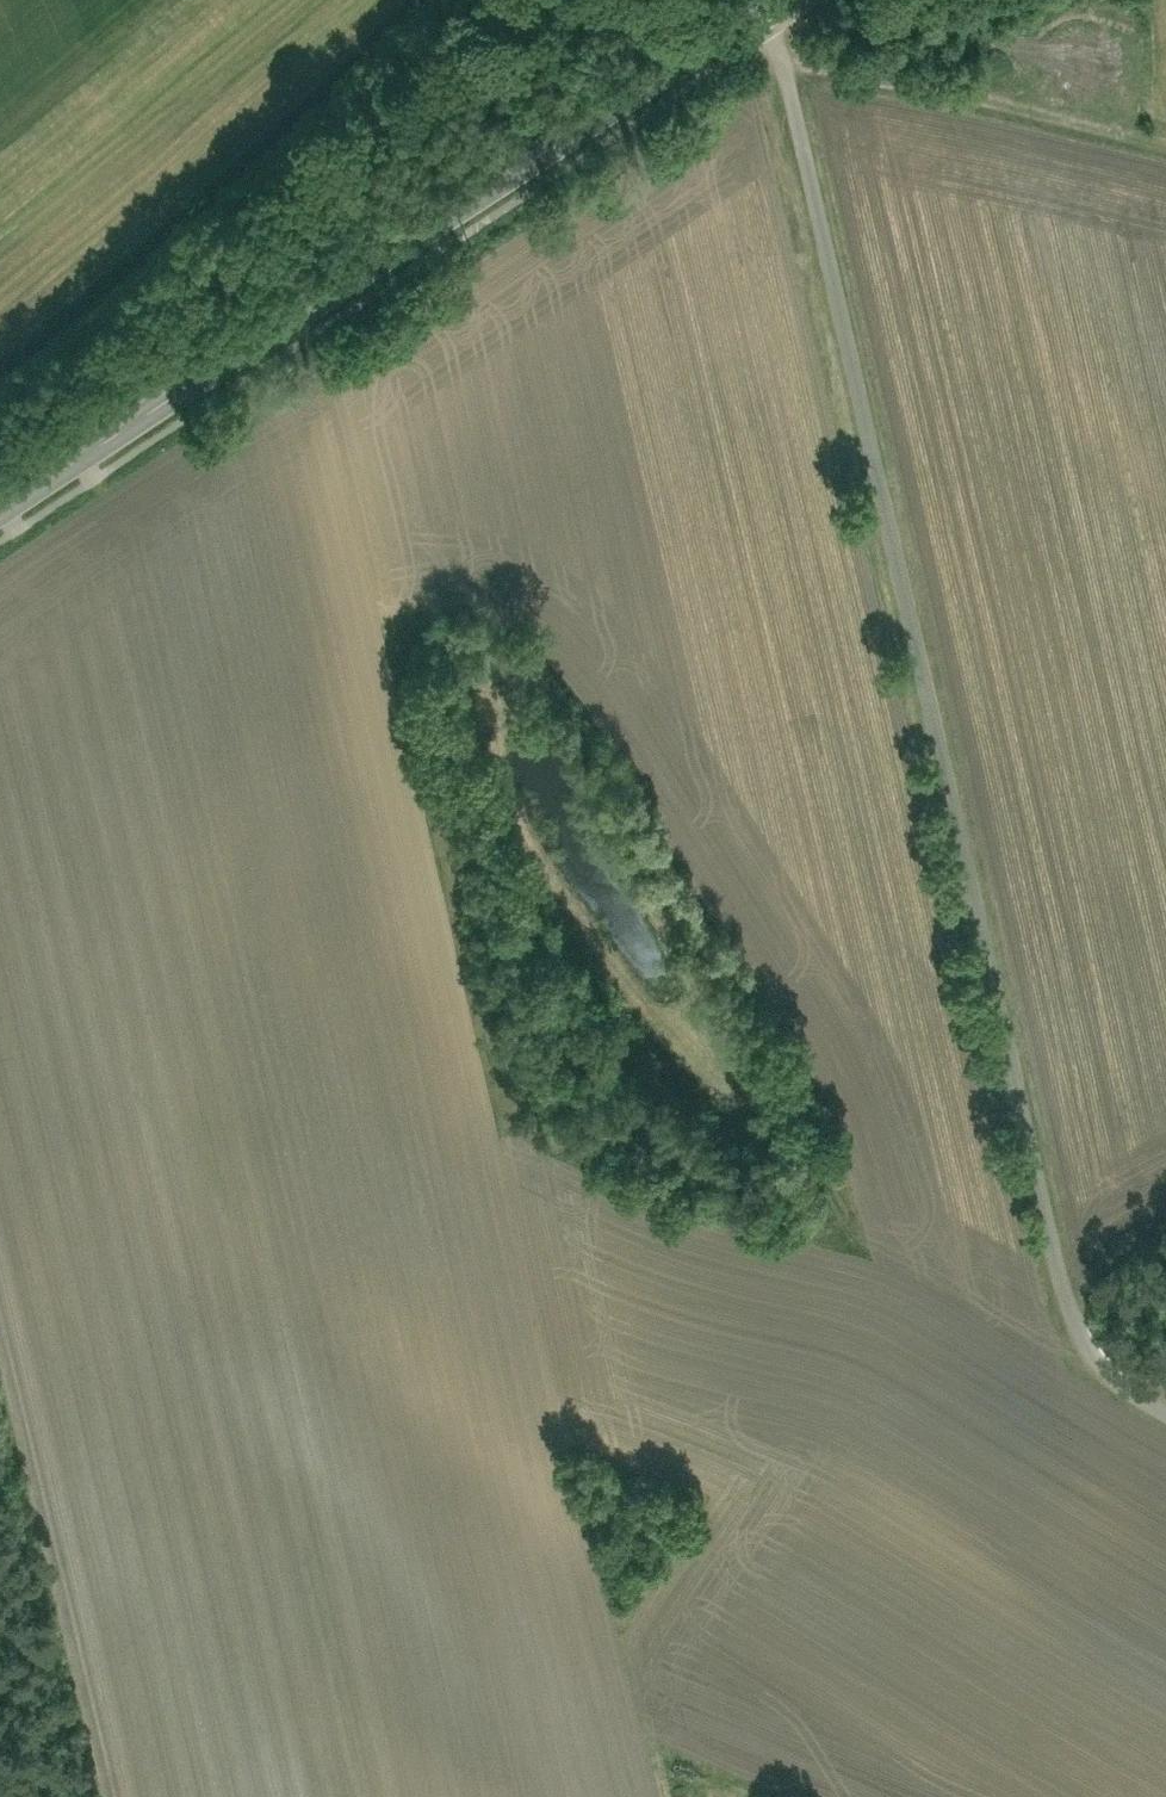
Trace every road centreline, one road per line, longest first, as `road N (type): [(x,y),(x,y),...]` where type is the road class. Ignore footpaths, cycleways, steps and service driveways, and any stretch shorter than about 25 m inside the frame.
road 1 (unclassified): [(760,19),(784,70),(1072,1321),(1095,1363),(1165,1413)]
road 2 (tertiary): [(0,519),(760,19)]
road 3 (track): [(1165,122),(869,53),(784,70)]

